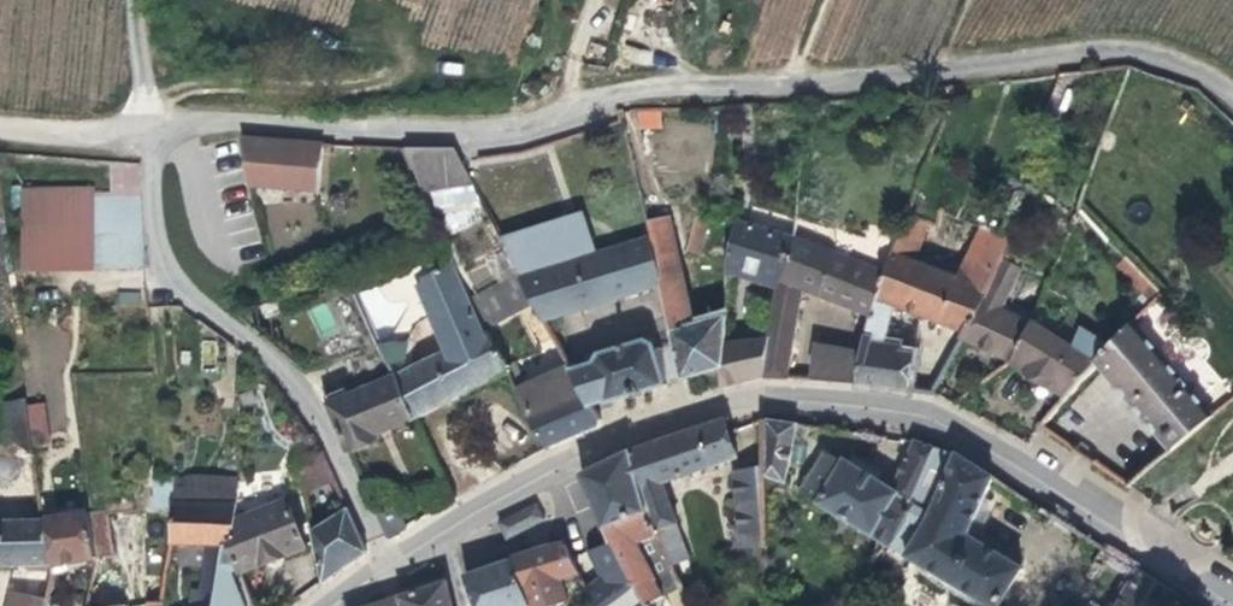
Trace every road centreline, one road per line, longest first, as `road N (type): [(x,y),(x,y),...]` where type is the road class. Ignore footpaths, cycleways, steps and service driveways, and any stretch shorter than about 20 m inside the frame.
road 1 (residential): [(1232,100),(1134,37),(1002,59),(636,90),(498,135),(242,122),(170,134),(150,171),(158,249),(171,283),(259,343),(301,388),(386,569)]
road 2 (tertiary): [(436,536),(564,466),(663,425),(761,402),(806,401),(933,419),(1232,605)]
road 3 (track): [(135,0),(145,113),(159,144),(141,134),(0,130)]
road 4 (track): [(144,104),(207,87),(386,78),(403,63),(404,41)]

